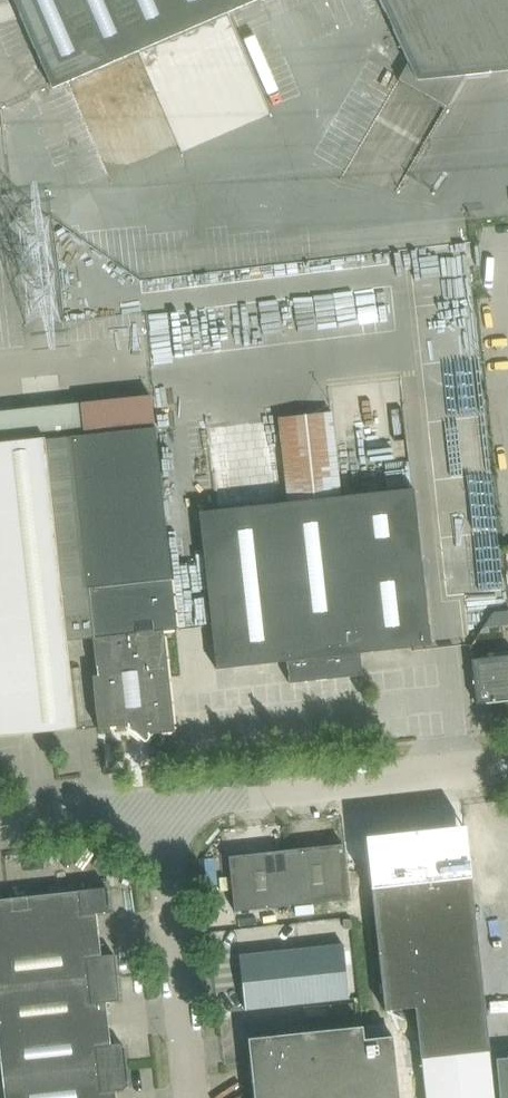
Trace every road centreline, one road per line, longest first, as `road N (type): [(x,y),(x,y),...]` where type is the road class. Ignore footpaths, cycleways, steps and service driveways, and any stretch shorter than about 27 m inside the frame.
road 1 (unclassified): [(160,791),(507,756)]
road 2 (unclassified): [(198,1097),(160,791)]
road 3 (unclassified): [(0,811),(160,791)]

